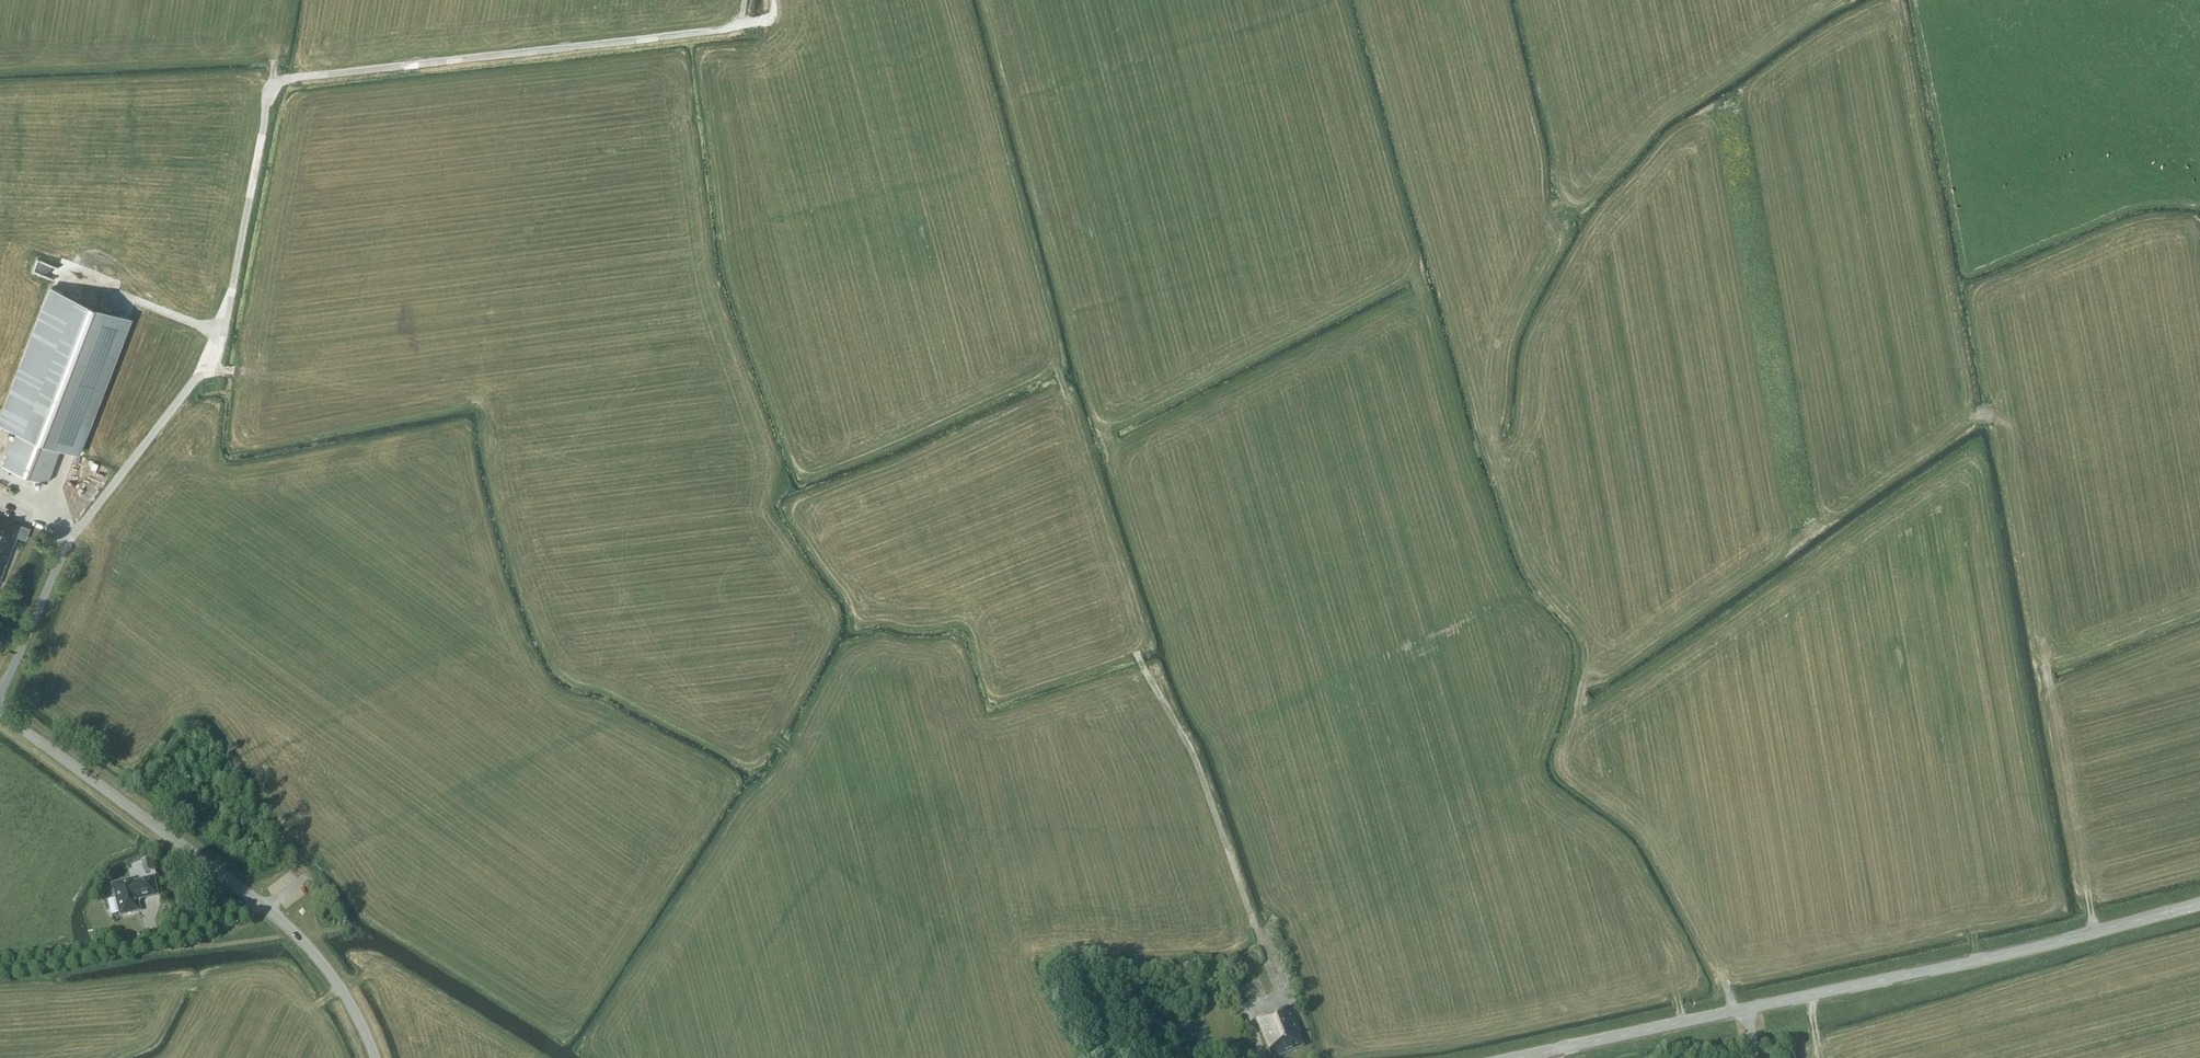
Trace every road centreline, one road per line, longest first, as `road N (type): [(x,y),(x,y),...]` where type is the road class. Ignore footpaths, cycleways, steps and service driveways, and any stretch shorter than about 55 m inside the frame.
road 1 (secondary): [(1518,1057),(1944,968),(2199,903)]
road 2 (tertiary): [(374,1057),(336,982),(298,936),(0,713)]

